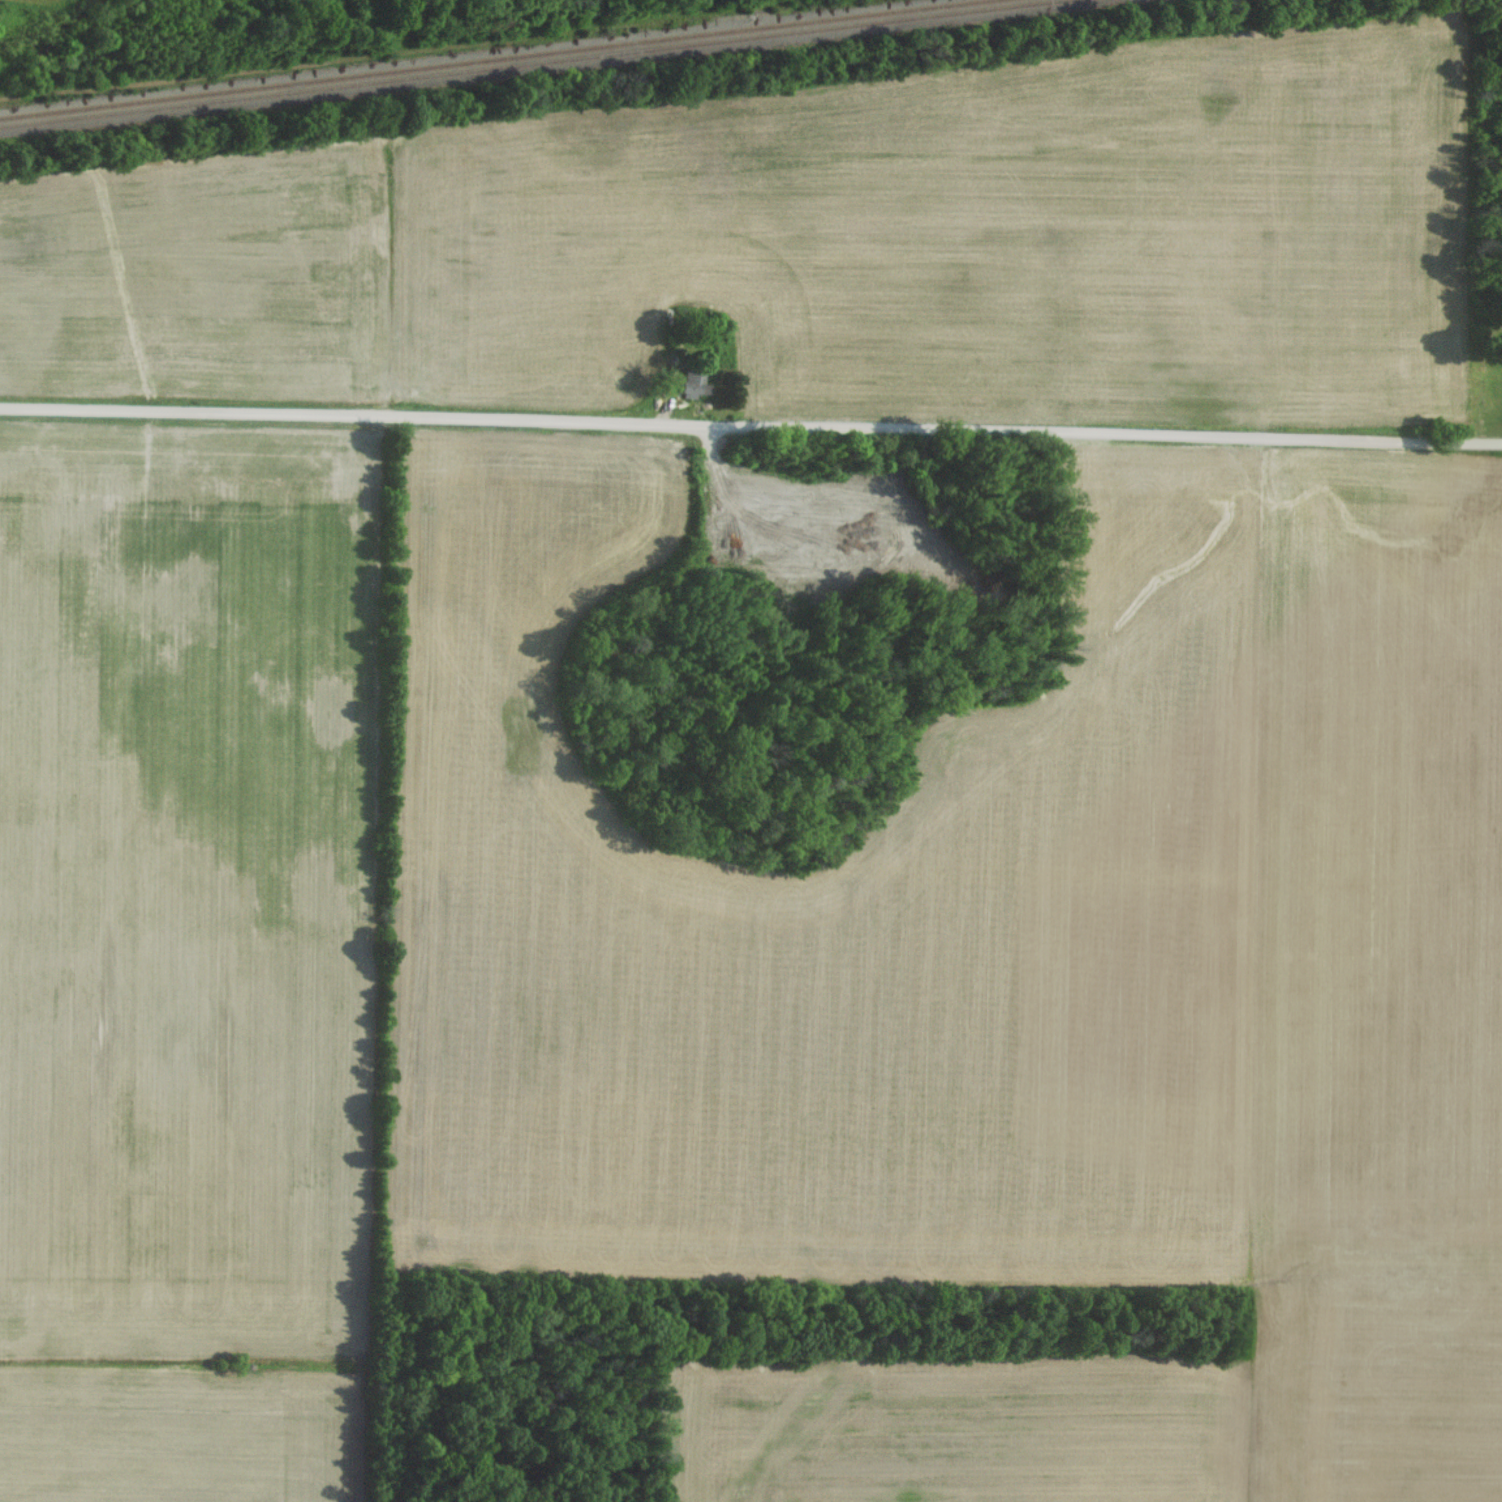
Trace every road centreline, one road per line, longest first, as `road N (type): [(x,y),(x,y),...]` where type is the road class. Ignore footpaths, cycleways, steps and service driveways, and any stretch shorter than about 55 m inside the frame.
road 1 (residential): [(1501,441),(1087,425),(0,409)]

